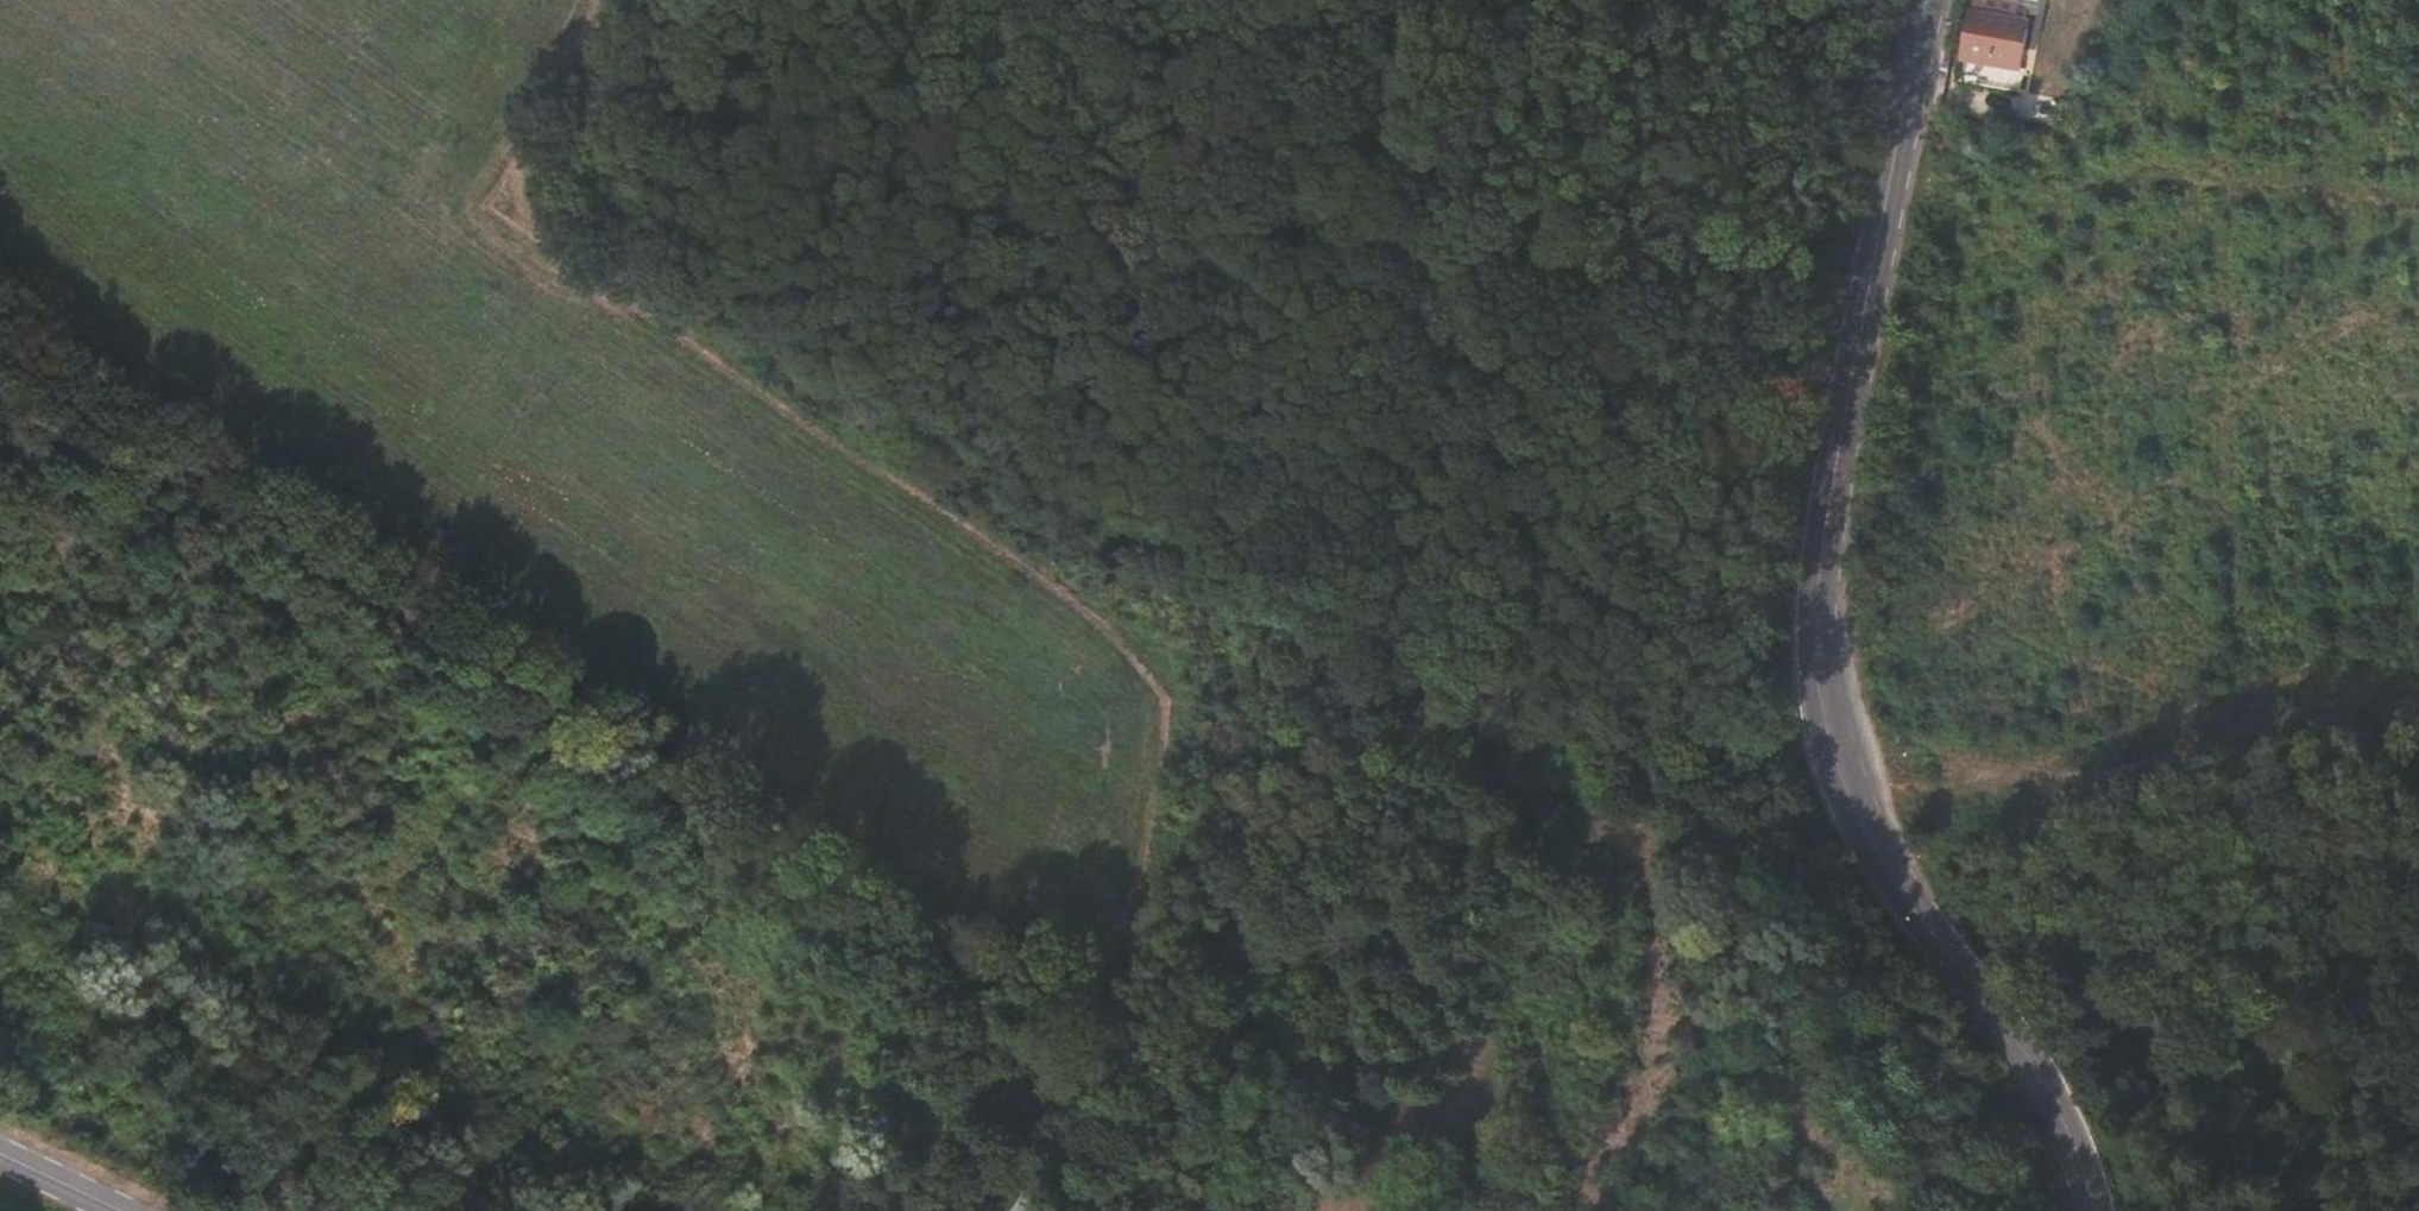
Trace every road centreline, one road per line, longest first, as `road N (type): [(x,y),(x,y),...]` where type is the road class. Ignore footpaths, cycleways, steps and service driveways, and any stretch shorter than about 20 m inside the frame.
road 1 (secondary): [(1928,0),(1840,455),(1828,549),(1831,693),(1879,842),(2041,1072),(2082,1158),(2096,1210)]
road 2 (track): [(2418,712),(2245,717),(2129,757),(1857,786)]
road 3 (tertiary): [(0,1151),(127,1210)]

